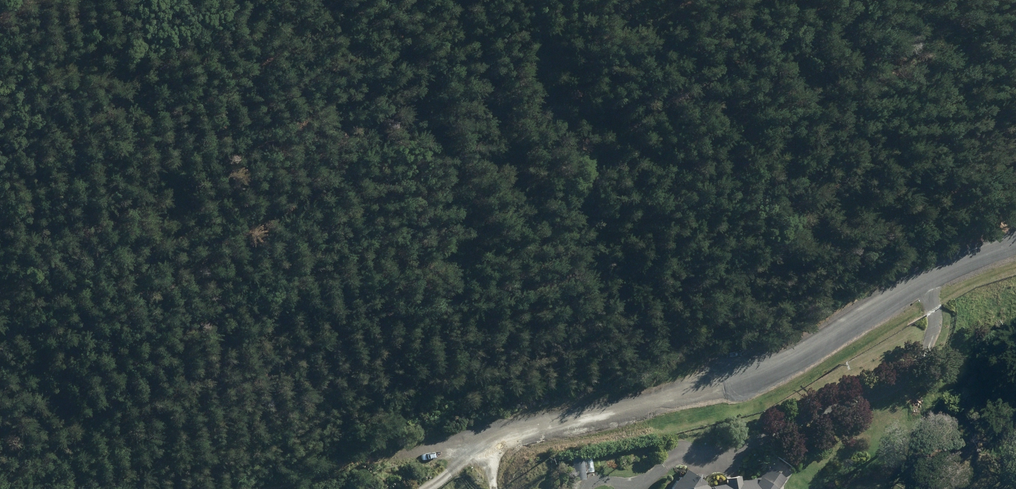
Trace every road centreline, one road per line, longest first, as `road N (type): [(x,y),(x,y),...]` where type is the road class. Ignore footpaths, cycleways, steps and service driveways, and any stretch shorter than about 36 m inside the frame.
road 1 (track): [(376,459),(522,439),(724,389)]
road 2 (unclassified): [(724,389),(1015,243)]

